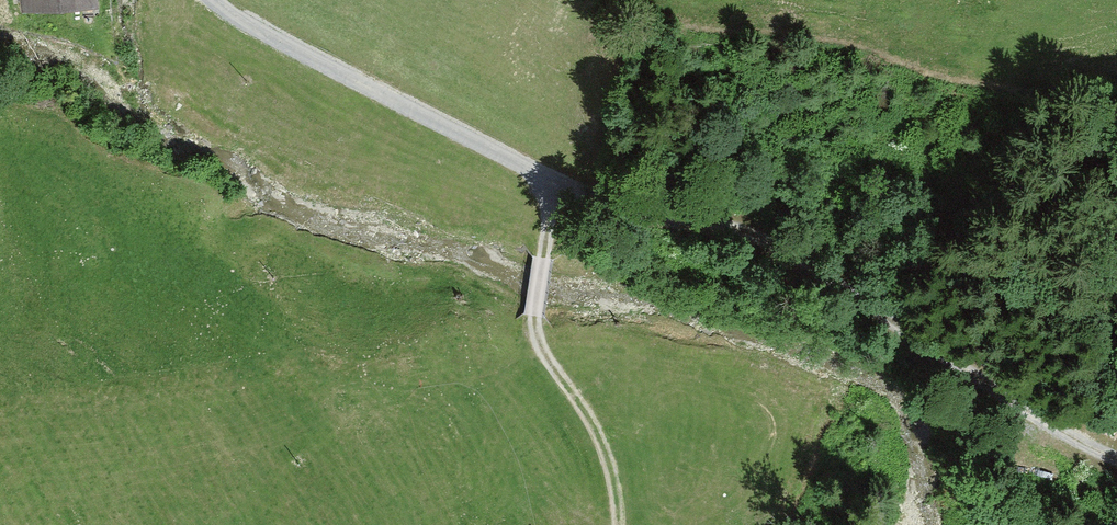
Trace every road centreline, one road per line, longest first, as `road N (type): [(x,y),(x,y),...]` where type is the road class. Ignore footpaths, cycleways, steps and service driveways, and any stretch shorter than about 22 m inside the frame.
road 1 (track): [(215,0),(251,32),(507,160),(629,213),(807,259),(1049,432),(1116,459)]
road 2 (track): [(544,176),(548,223),(535,317),(545,358),(592,424),(619,503),(617,524)]

